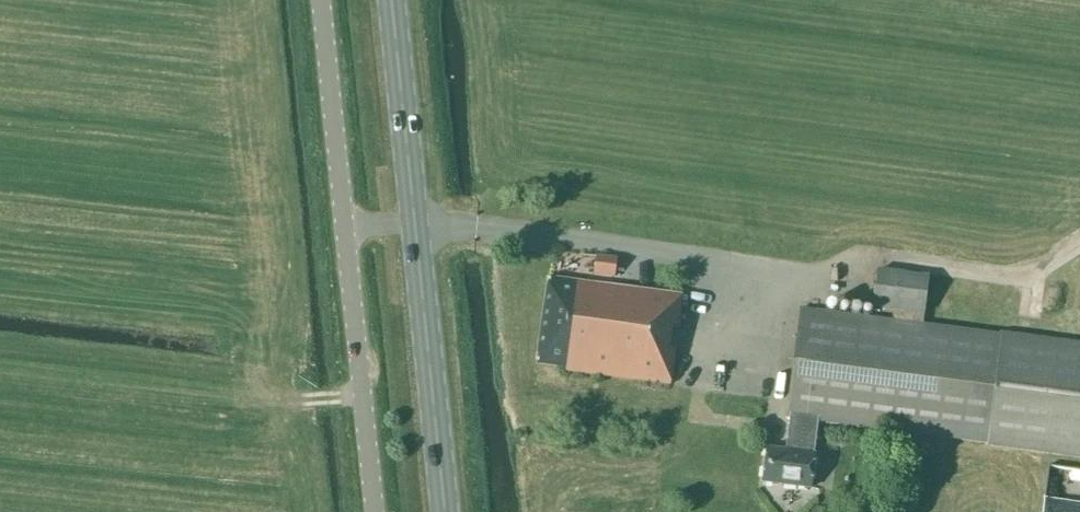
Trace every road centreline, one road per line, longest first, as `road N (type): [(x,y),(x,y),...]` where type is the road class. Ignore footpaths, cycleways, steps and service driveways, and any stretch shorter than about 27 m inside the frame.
road 1 (primary): [(445,511),(391,0)]
road 2 (unclassified): [(372,511),(319,0)]
road 3 (track): [(813,278),(870,258),(1018,278),(1079,245)]

